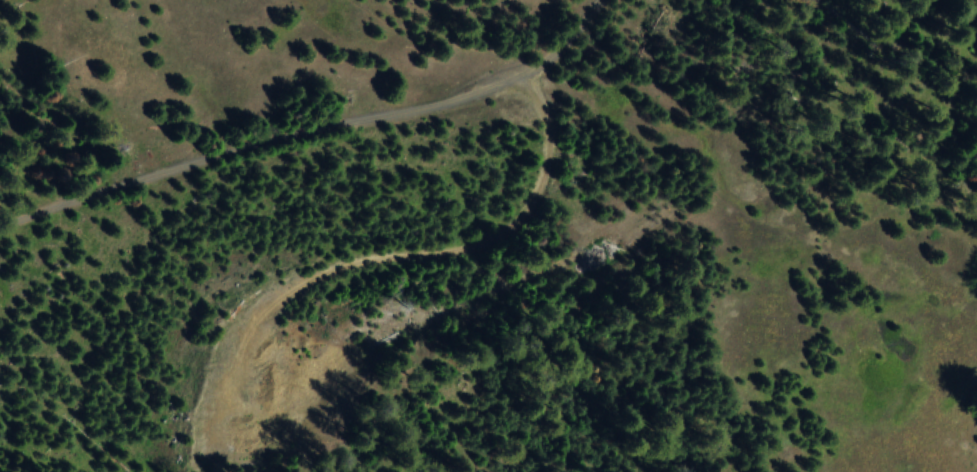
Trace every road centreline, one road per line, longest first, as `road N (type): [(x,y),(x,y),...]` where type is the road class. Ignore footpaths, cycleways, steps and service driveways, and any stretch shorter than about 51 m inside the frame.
road 1 (track): [(0,237),(496,90),(591,0)]

